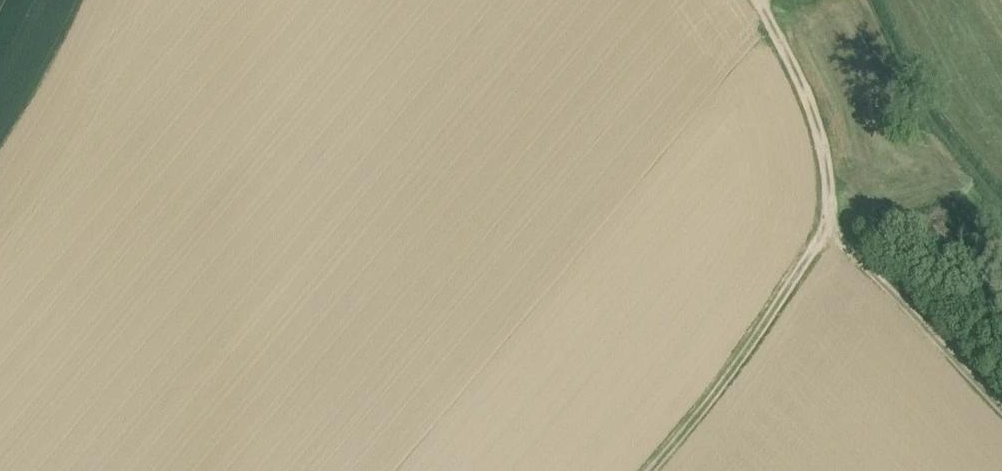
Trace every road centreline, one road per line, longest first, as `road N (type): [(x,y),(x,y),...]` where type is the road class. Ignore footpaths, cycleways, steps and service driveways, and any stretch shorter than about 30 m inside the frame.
road 1 (track): [(648,470),(798,287),(825,217),(833,137),(758,0)]
road 2 (track): [(1001,401),(825,217)]

